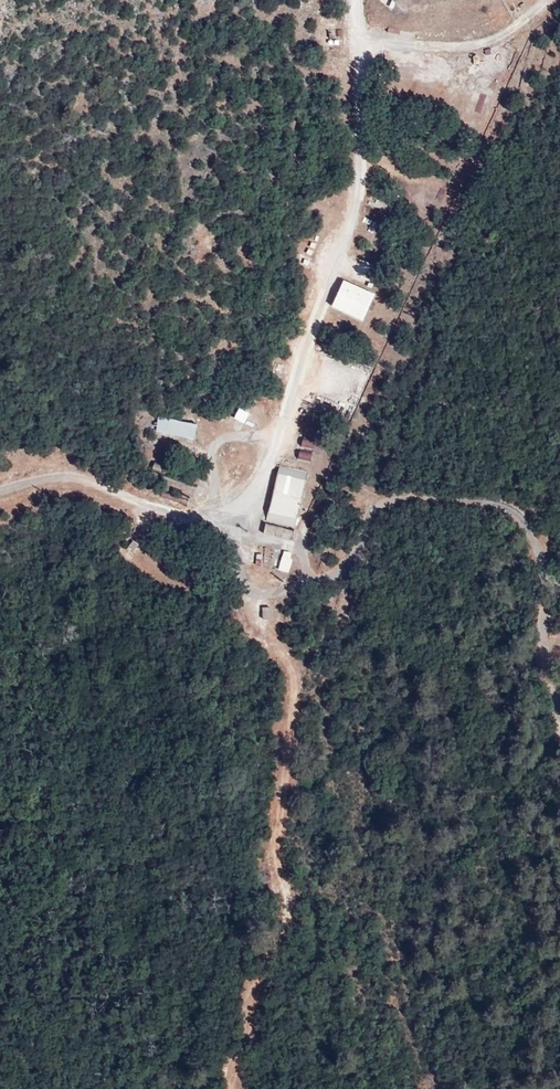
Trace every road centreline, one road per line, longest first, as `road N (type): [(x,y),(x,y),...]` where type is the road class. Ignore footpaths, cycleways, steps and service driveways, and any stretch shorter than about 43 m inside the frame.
road 1 (track): [(229,1088),(258,973),(287,901),(275,814),(289,679),(256,620),(229,502)]
road 2 (track): [(251,598),(326,575),(380,502),(457,501),(517,512),(547,581),(542,658),(559,717)]

